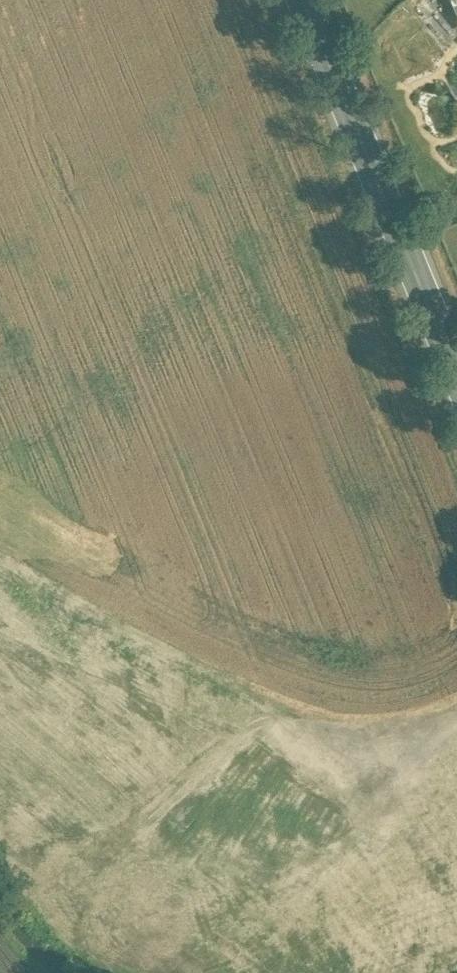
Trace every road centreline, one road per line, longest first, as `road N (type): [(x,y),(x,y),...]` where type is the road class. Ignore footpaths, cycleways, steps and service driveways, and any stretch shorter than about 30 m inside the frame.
road 1 (unclassified): [(217,616),(139,534),(3,260)]
road 2 (unclassified): [(340,93),(3,260)]
road 3 (primary): [(340,93),(456,369)]

